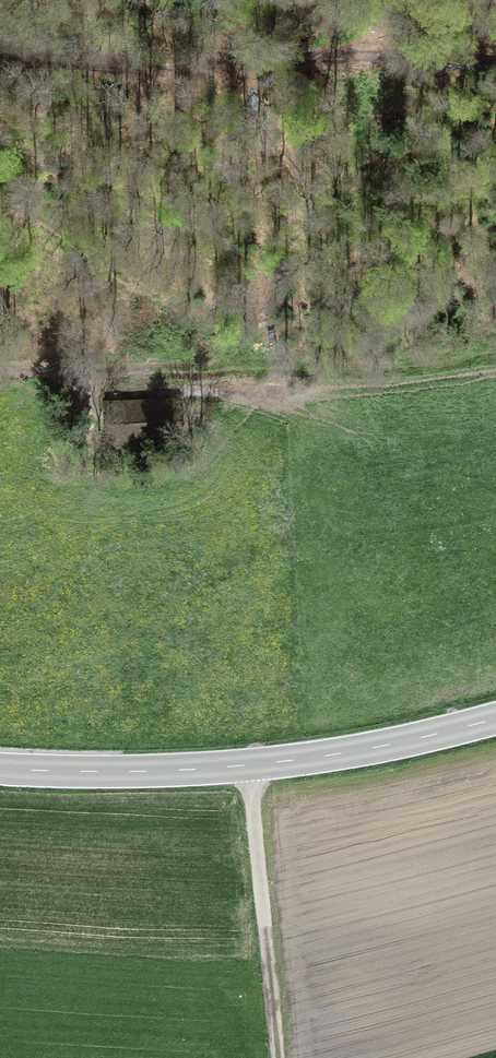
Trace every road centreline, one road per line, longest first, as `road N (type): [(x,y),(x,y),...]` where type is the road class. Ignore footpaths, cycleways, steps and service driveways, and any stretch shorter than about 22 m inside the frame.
road 1 (tertiary): [(0,769),(241,768),(365,752),(495,719)]
road 2 (track): [(495,53),(164,77),(73,63),(0,63)]
road 3 (track): [(495,368),(435,382),(213,389),(0,383)]
road 4 (track): [(241,768),(276,1057)]

